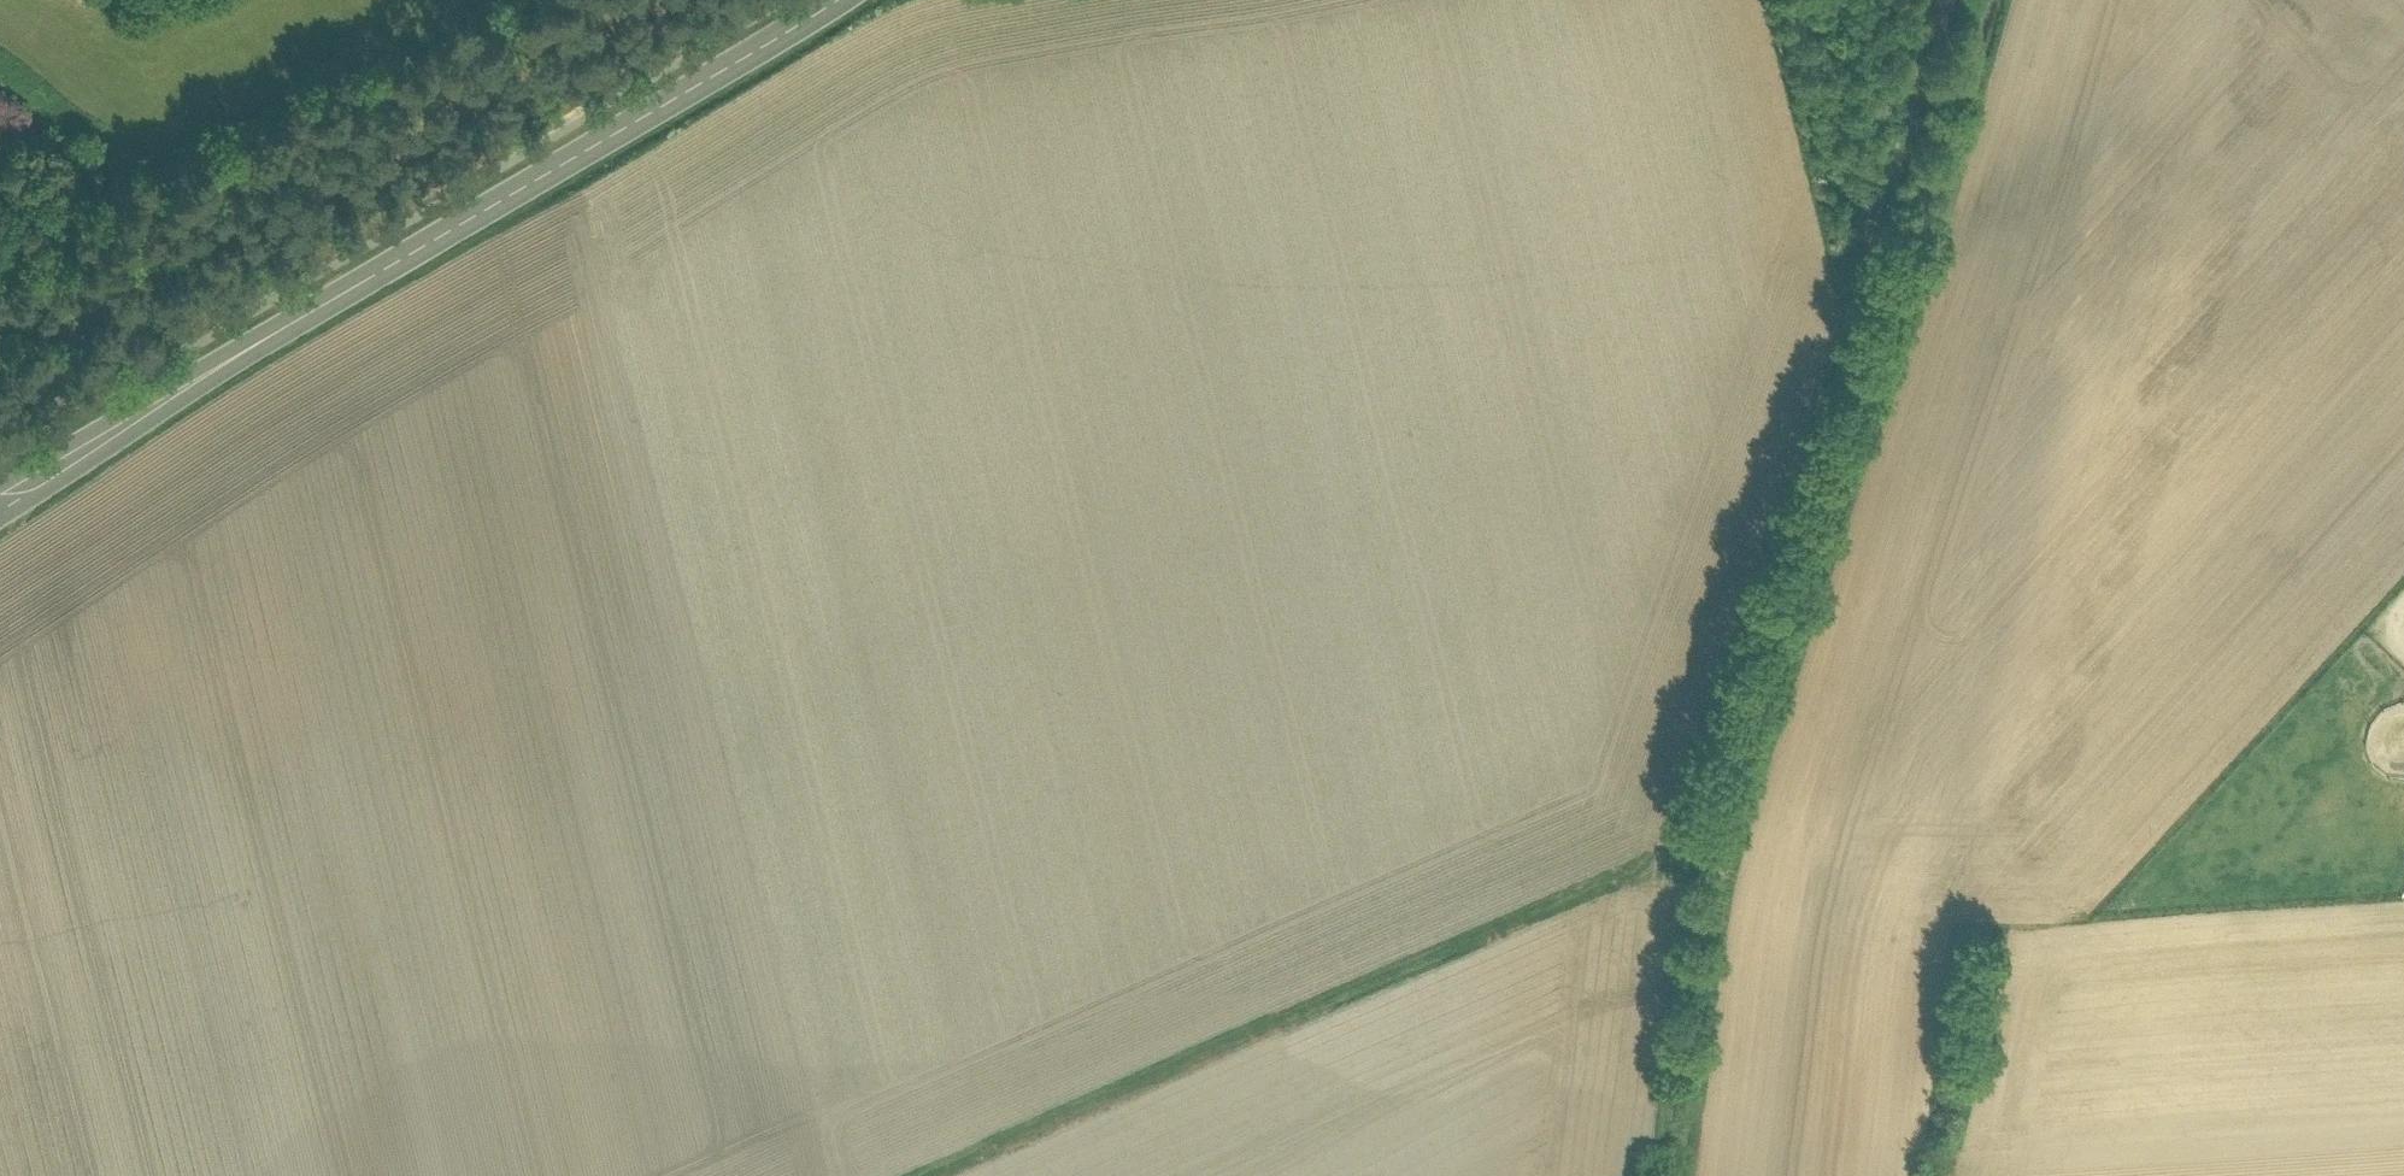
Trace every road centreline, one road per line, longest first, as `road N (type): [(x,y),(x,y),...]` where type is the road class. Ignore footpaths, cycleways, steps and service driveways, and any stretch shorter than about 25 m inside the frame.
road 1 (tertiary): [(837,0),(0,503)]

